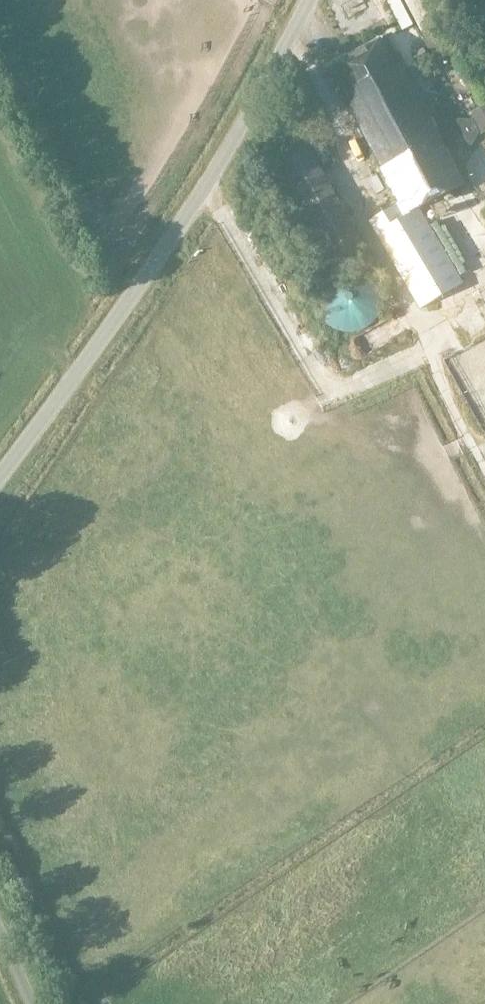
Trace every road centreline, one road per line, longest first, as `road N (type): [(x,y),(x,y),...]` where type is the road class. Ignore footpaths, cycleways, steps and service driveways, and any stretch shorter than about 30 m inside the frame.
road 1 (unclassified): [(0,474),(190,209),(310,0)]

